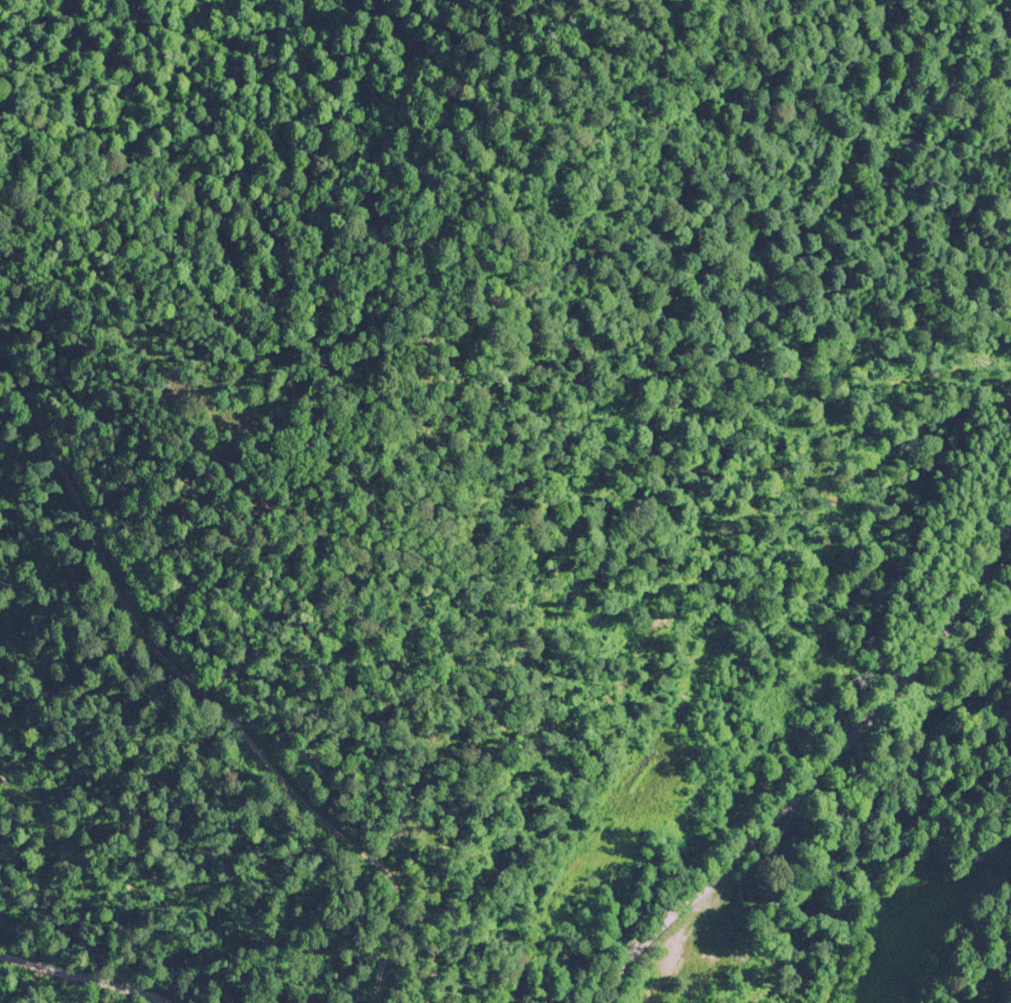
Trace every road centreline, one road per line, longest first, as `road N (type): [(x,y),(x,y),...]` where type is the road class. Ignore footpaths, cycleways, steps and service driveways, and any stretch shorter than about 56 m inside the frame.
road 1 (tertiary): [(590,1002),(681,906),(847,763),(910,687),(1010,521)]

